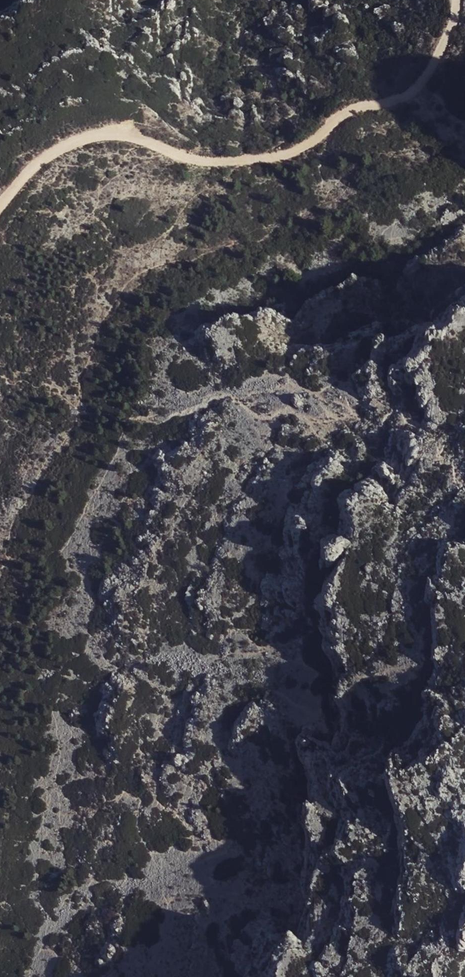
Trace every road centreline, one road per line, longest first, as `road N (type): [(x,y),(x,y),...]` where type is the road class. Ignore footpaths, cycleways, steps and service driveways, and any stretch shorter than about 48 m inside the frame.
road 1 (track): [(457,0),(423,83),(346,115),(297,151),(206,162),(123,135),(91,136),(40,162),(0,205)]

